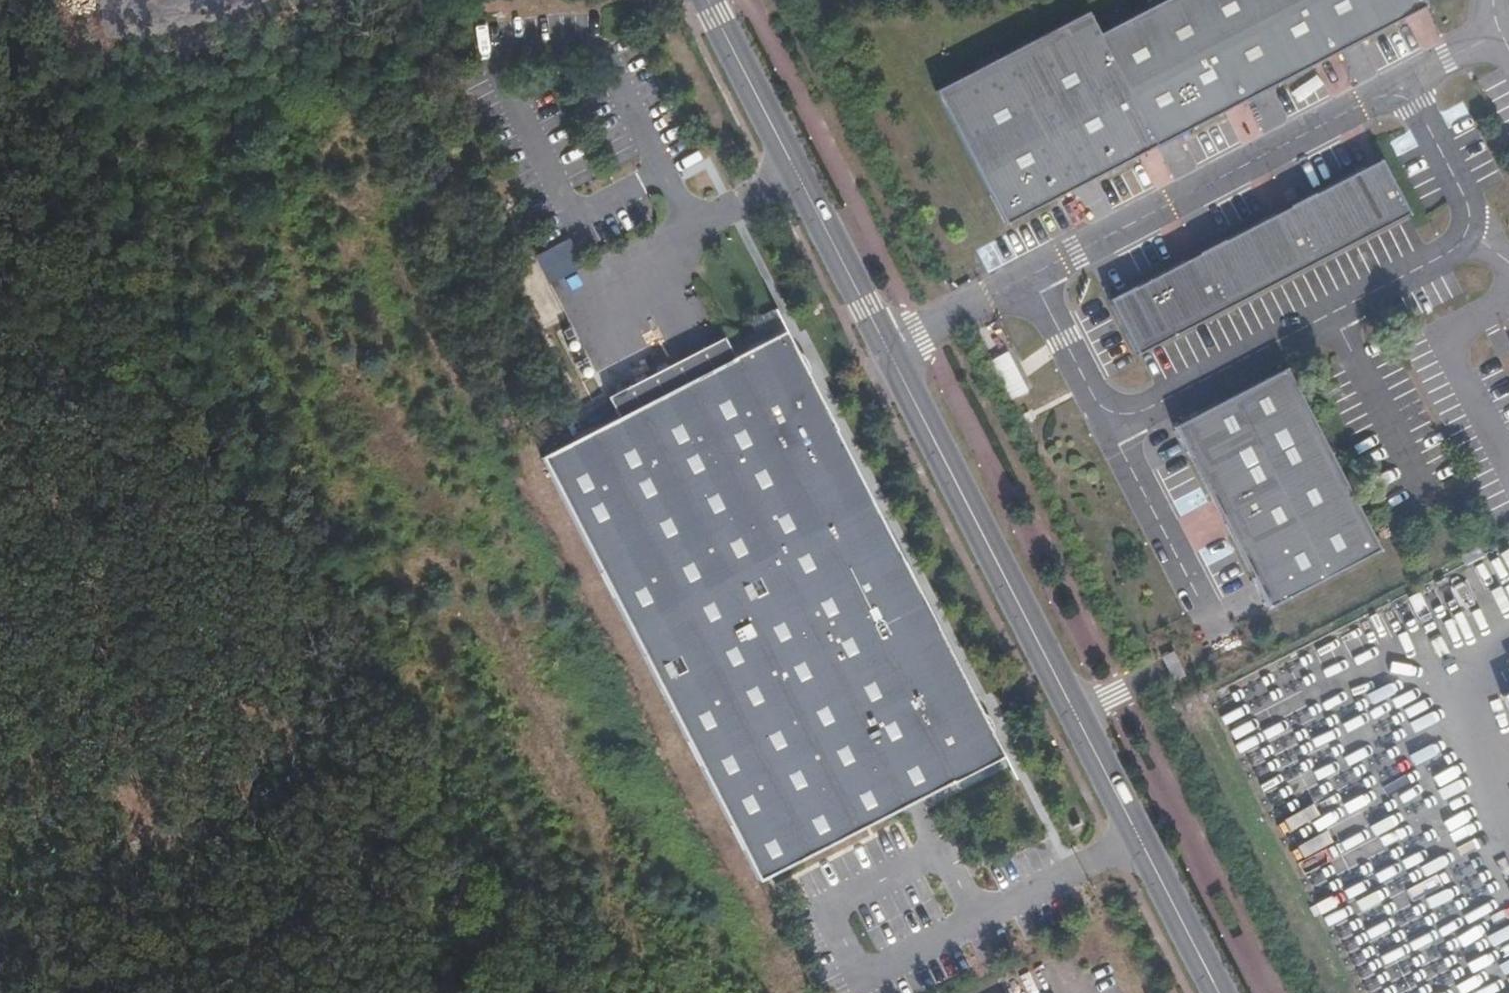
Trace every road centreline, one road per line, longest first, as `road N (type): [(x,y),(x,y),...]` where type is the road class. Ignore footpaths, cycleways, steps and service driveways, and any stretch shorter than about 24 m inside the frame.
road 1 (secondary): [(708,0),(1219,992)]

